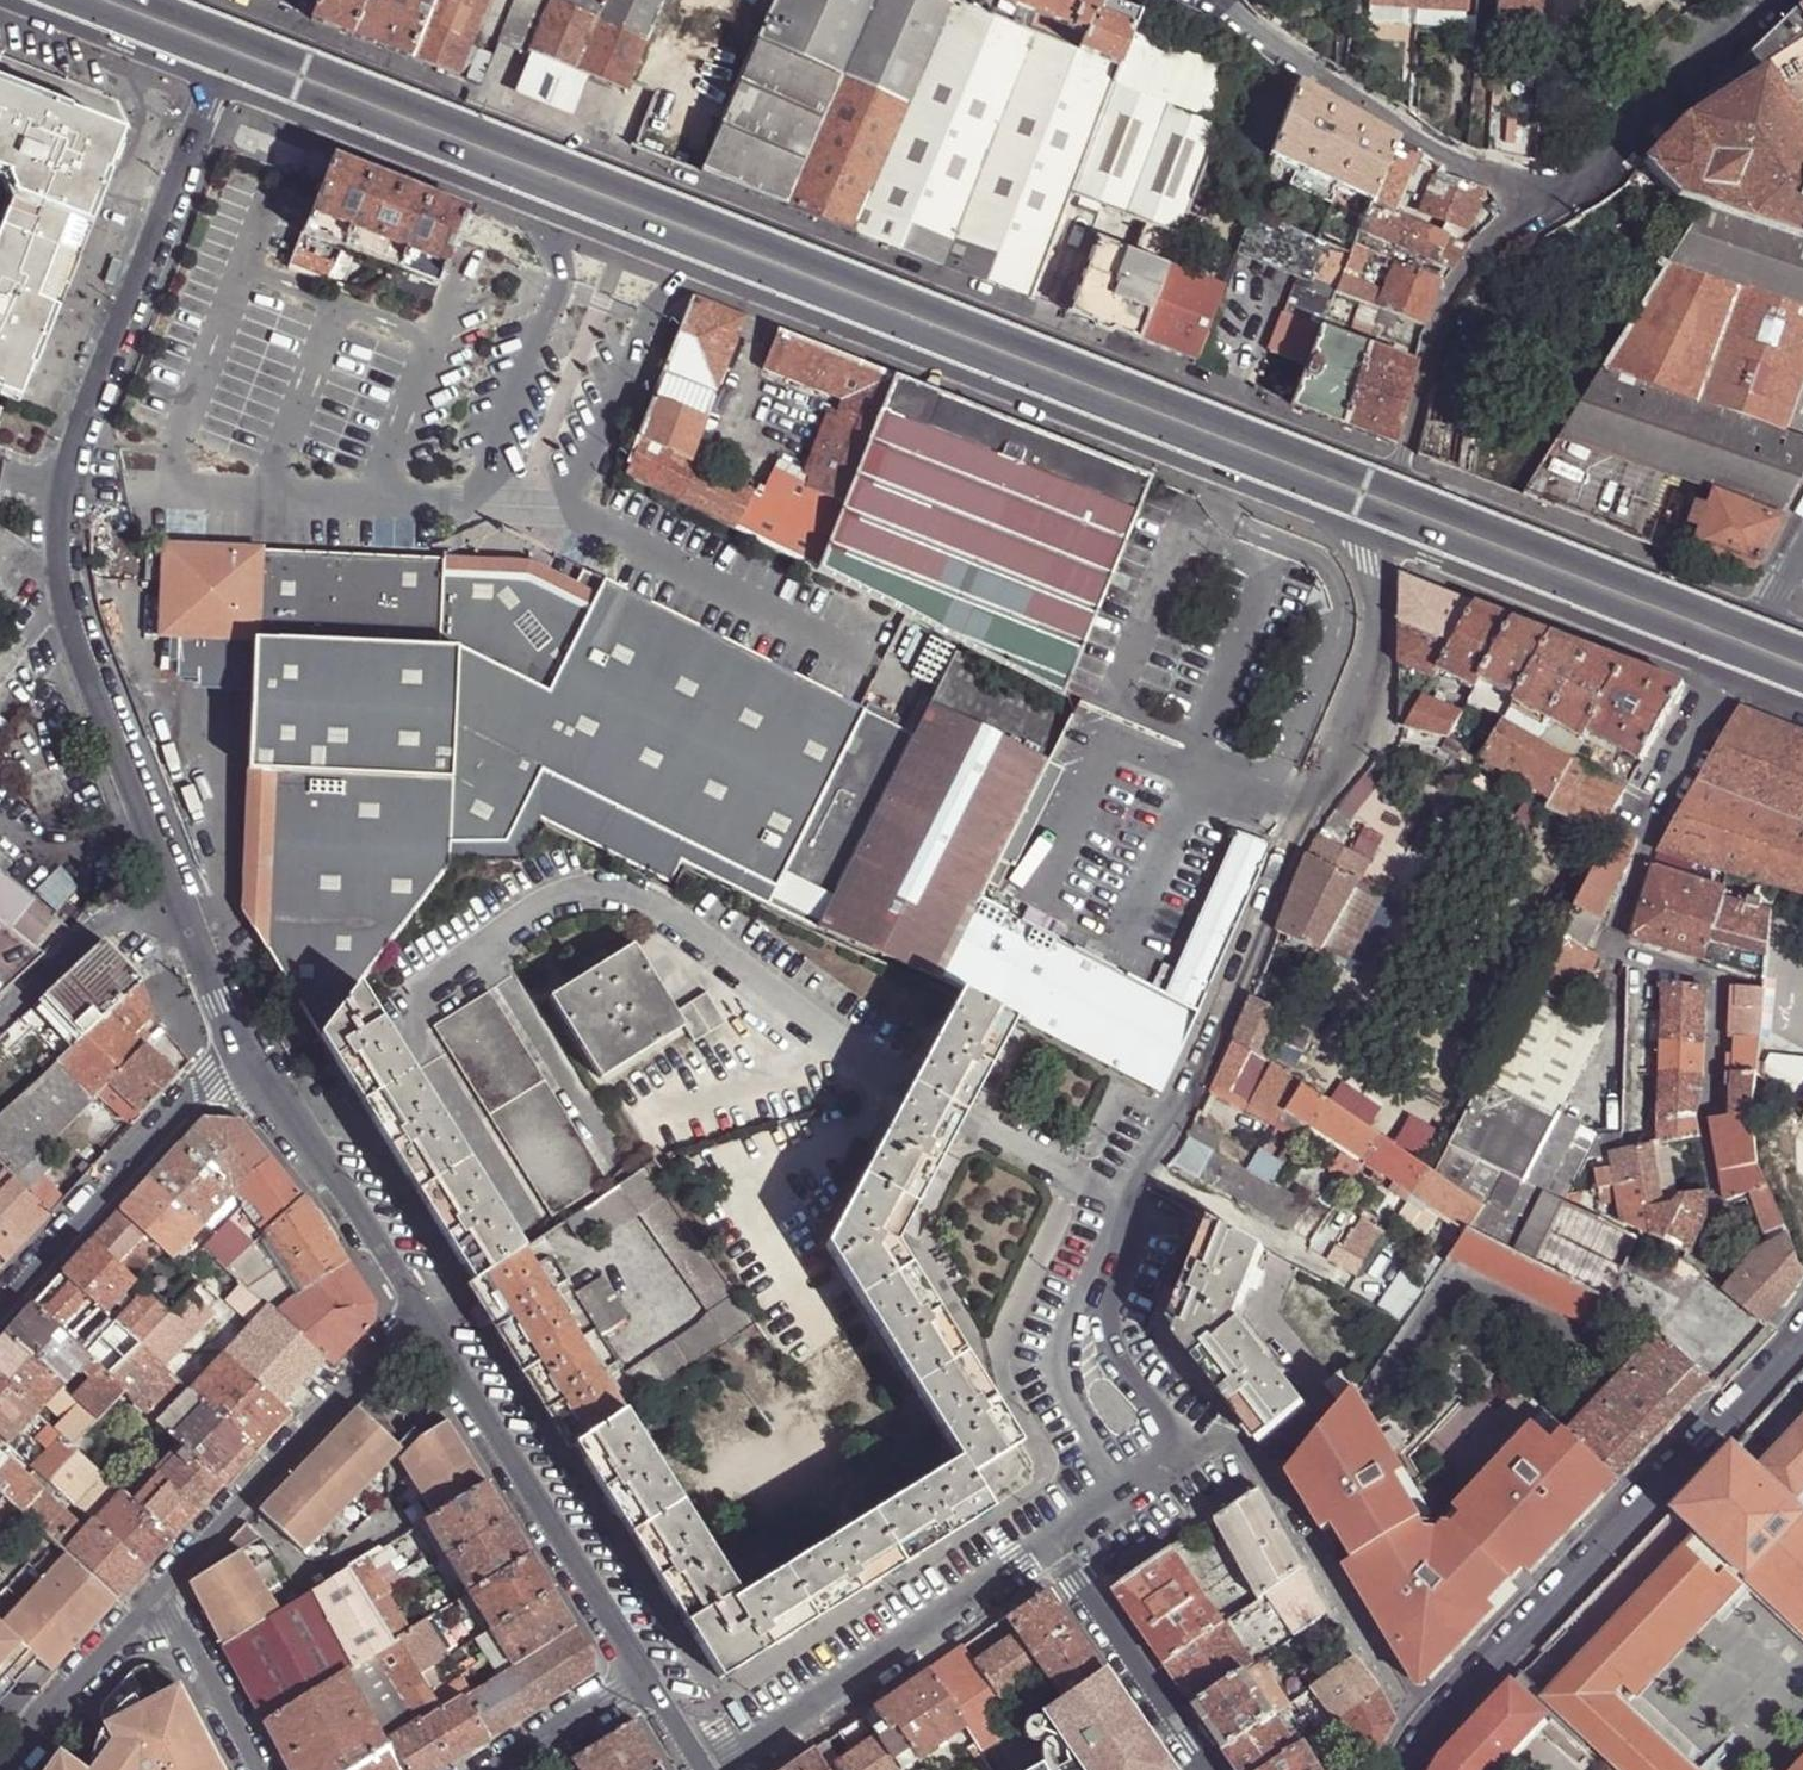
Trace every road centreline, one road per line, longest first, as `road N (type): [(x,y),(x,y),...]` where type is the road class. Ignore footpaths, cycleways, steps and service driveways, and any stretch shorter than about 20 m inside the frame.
road 1 (secondary): [(66,0),(1802,679)]
road 2 (secondary): [(1802,651),(1194,423),(127,0)]
road 3 (tertiary): [(216,86),(1378,538)]
road 4 (tertiary): [(1398,475),(237,26)]
road 5 (residential): [(216,86),(74,448),(70,592),(159,863),(242,1053)]
road 6 (residential): [(1121,1226),(1302,821),(1362,719),(1378,640),(1378,538)]
road 7 (tertiary): [(1802,1328),(1418,1735),(1403,1769)]
road 8 (residential): [(419,1308),(644,1669)]
road 9 (residential): [(708,1769),(1045,1545)]
road 10 (residential): [(1545,202),(1445,158),(1209,0)]
road 11 (residential): [(419,1308),(154,1591)]
road 12 (tertiary): [(1758,616),(1398,475)]
road 13 (tertiary): [(1378,538),(1725,676)]
road 14 (residential): [(0,1316),(242,1053)]
road 15 (residential): [(1398,475),(1452,283),(1468,260),(1545,202)]
road 16 (residential): [(242,1053),(419,1308)]
road 17 (residential): [(1121,1226),(1094,1249),(1052,1355),(1056,1378),(1122,1496)]
road 18 (residential): [(1545,202),(1762,0)]
road 19 (residential): [(1201,1769),(1045,1545)]
road 20 (residential): [(1179,1460),(1114,1352),(1121,1226)]
road 21 (residential): [(154,1591),(33,1720),(0,1769)]
road 22 (tertiary): [(4,0),(216,86)]
road 23 (residential): [(249,1769),(154,1591)]
road 24 (residential): [(486,1769),(644,1669)]
road 25 (residential): [(1275,1492),(1217,1436),(1179,1460)]

